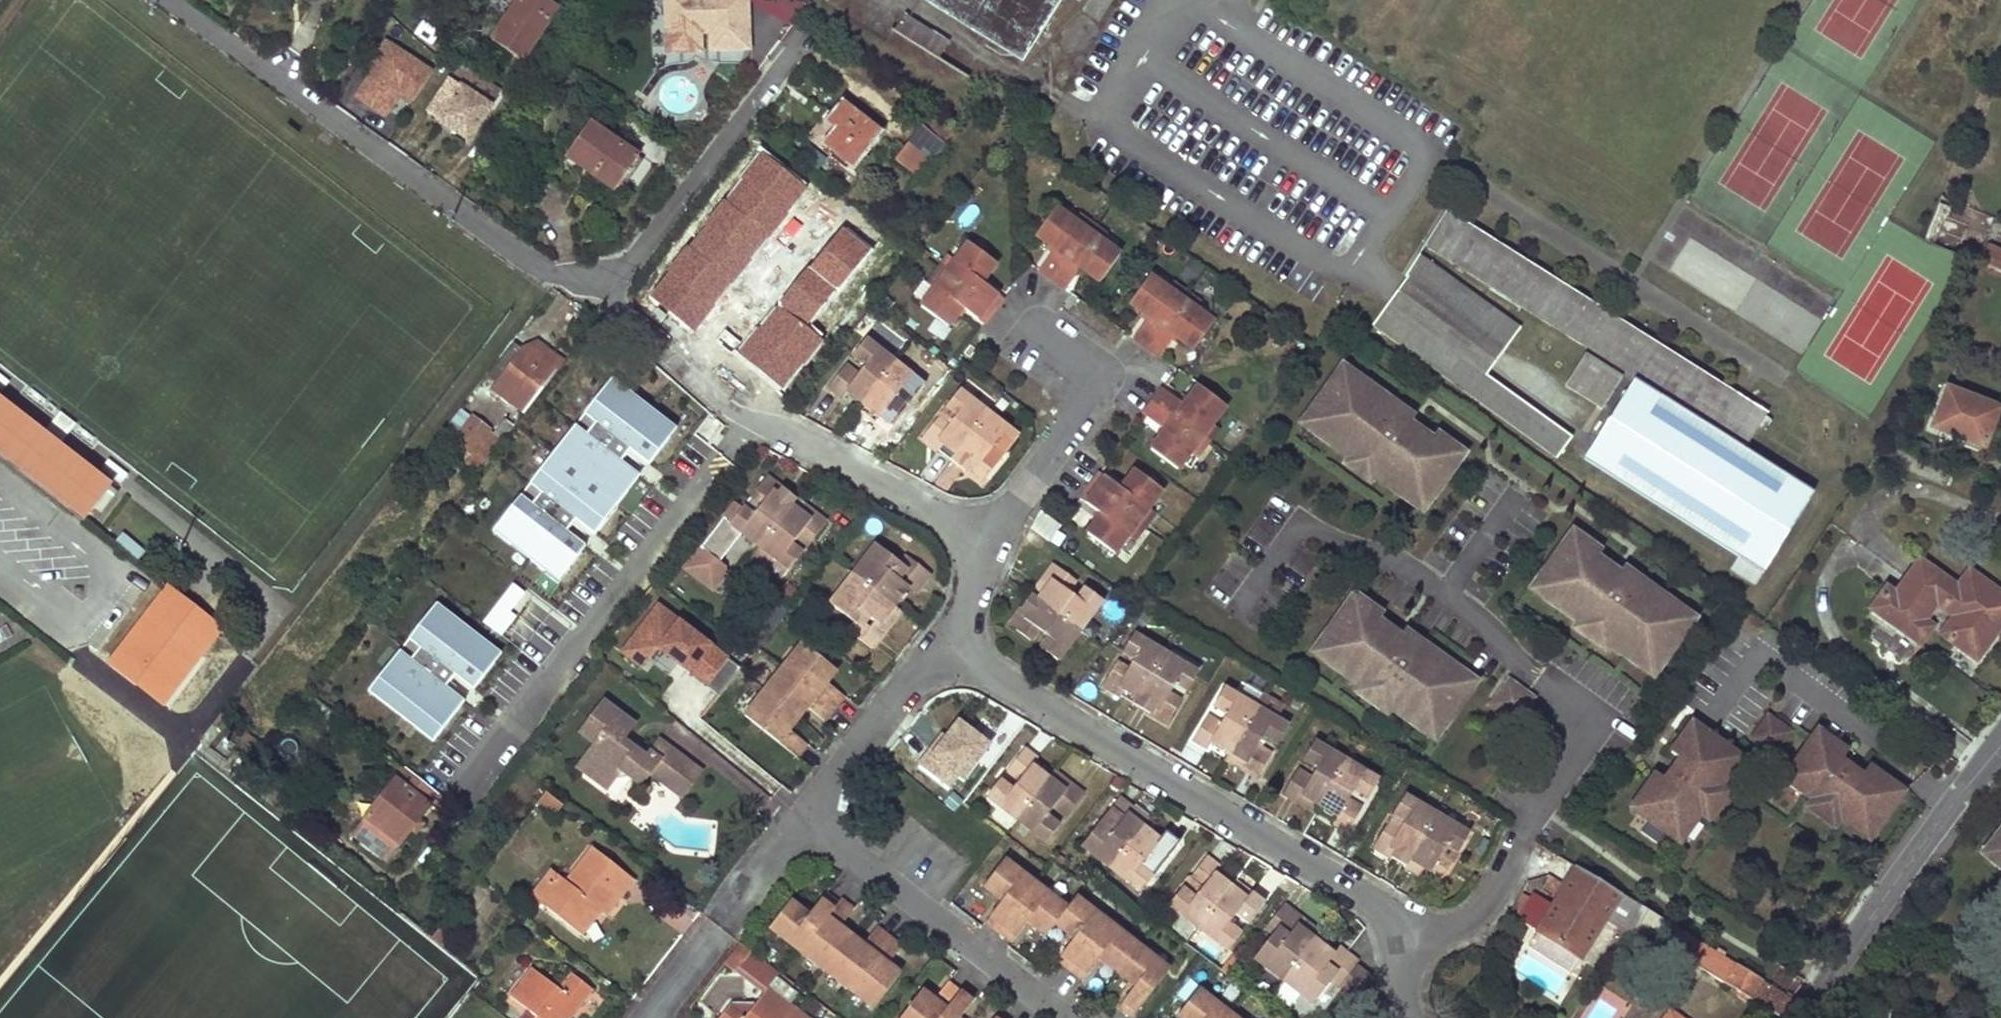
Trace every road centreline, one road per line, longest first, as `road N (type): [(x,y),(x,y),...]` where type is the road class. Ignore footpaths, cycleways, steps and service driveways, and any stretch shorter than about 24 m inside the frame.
road 1 (residential): [(173,0),(554,267),(599,278),(633,255),(798,32)]
road 2 (residential): [(1408,939),(1370,902),(992,677),(959,647)]
road 3 (tertiary): [(2000,746),(1802,1017)]
road 4 (residential): [(1062,1017),(811,822)]
road 5 (residential): [(977,545),(1092,398),(1094,375),(1038,329)]
road 6 (residential): [(977,545),(921,505),(753,421)]
road 7 (residential): [(811,822),(829,780),(914,674),(959,647)]
road 8 (residential): [(1523,832),(1475,914),(1408,939)]
road 9 (residential): [(728,914),(811,822)]

